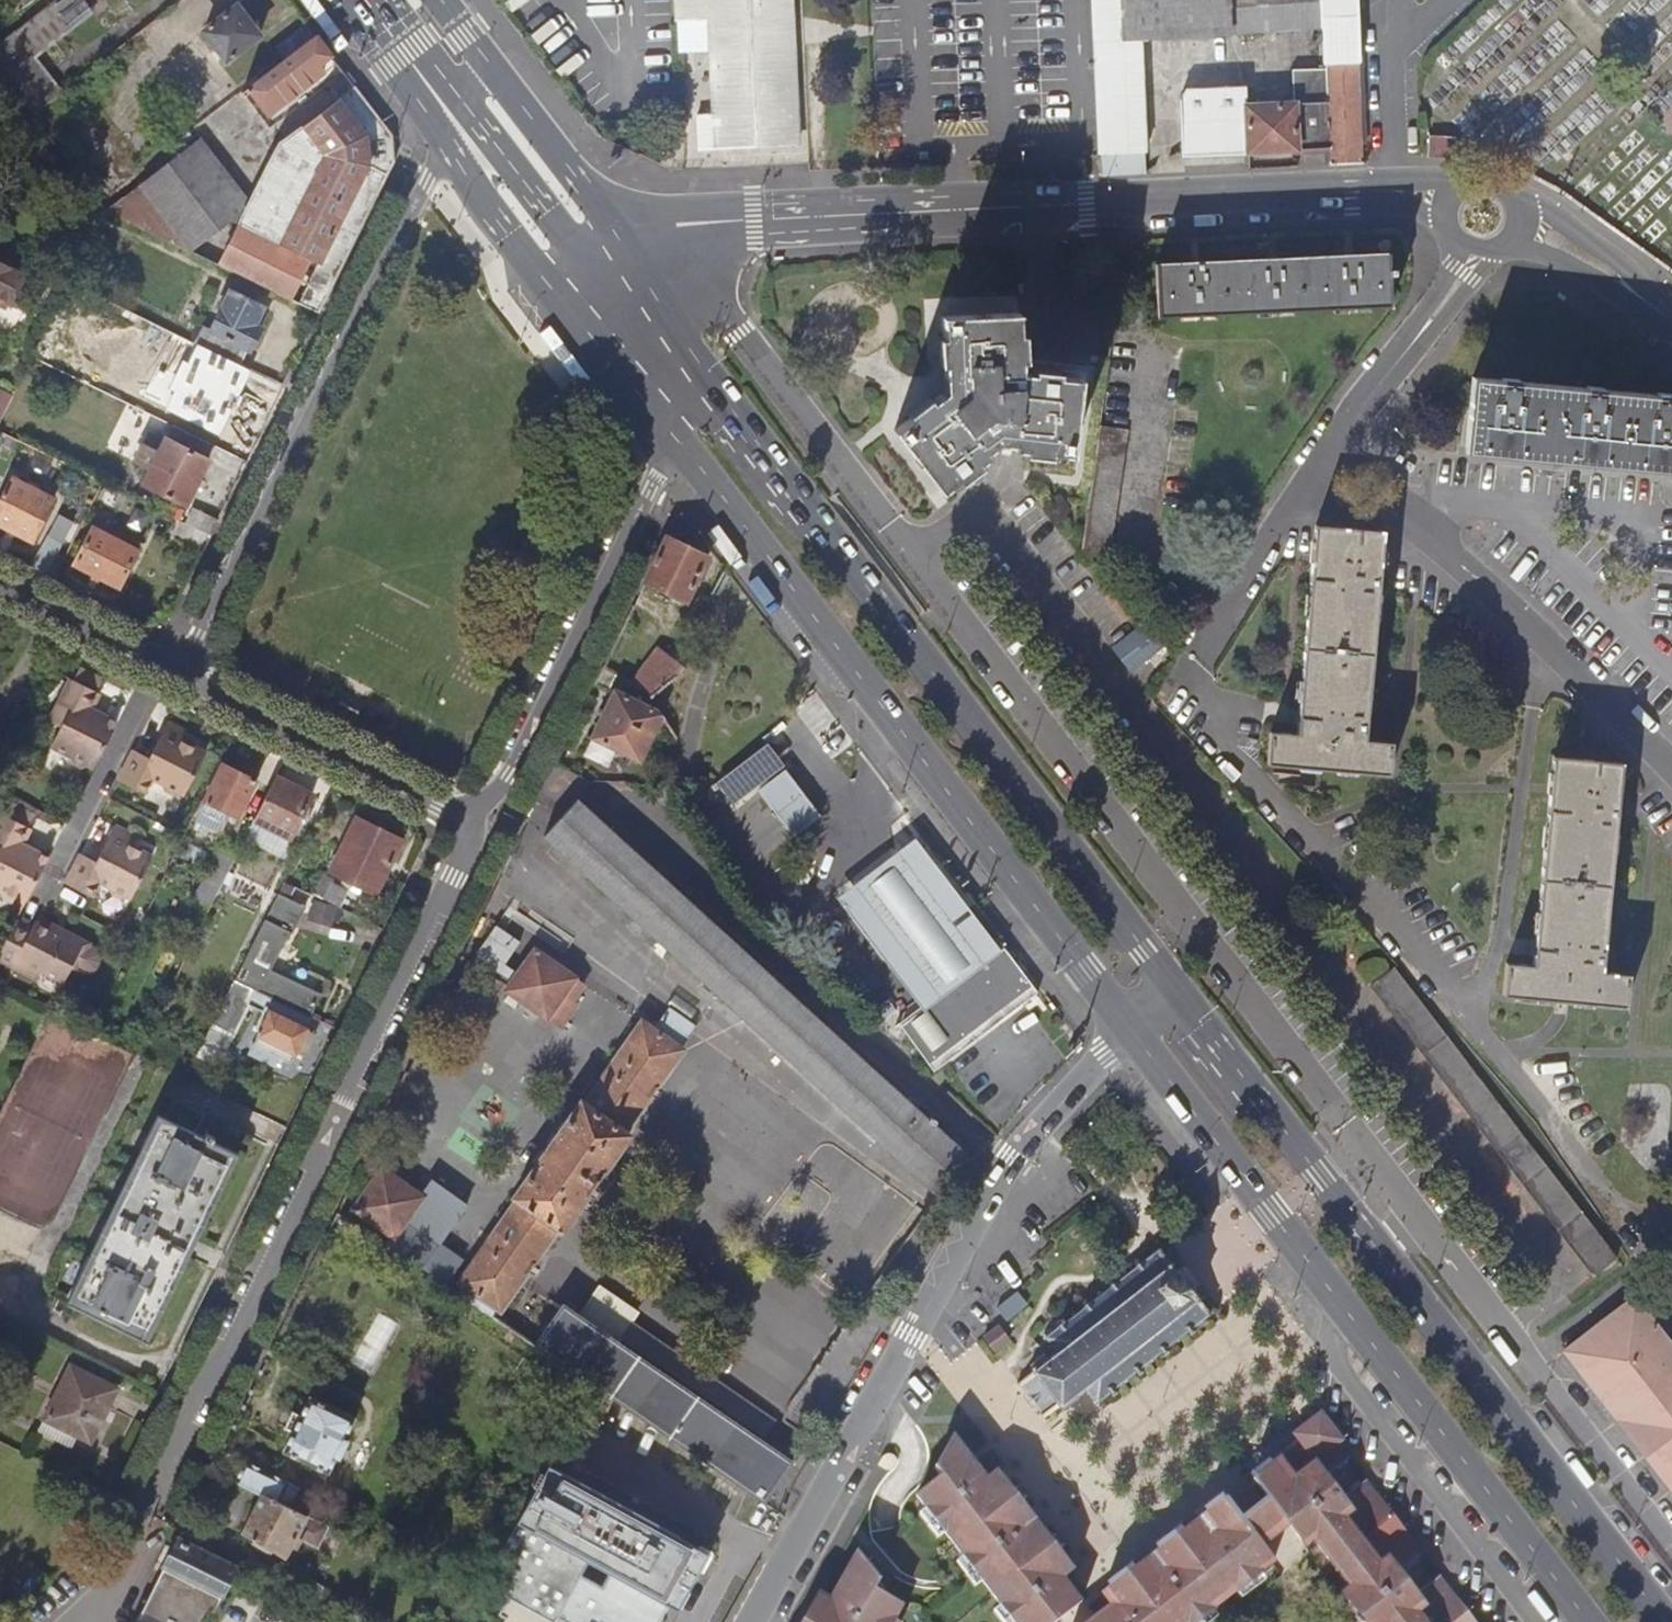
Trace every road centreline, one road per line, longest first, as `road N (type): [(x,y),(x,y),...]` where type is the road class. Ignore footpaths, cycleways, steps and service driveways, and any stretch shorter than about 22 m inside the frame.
road 1 (tertiary): [(632,256),(688,235),(754,227),(1086,203),(1392,191),(1441,203)]
road 2 (primary): [(1664,1621),(1169,985)]
road 3 (primary): [(673,433),(1122,1029)]
road 4 (primary): [(1169,985),(724,395)]
road 5 (residential): [(155,1483),(453,876),(469,821)]
road 6 (residential): [(1331,452),(1175,674),(1469,1022)]
road 7 (tertiary): [(1122,1029),(1001,1153),(746,1621)]
road 8 (residential): [(164,670),(199,638),(429,180),(445,130)]
road 9 (residential): [(673,433),(522,752),(469,821)]
road 10 (primary): [(1334,1300),(1582,1621)]
road 11 (residential): [(1527,1621),(1324,1356),(1334,1300)]
road 12 (residential): [(1540,639),(1469,1022)]
road 13 (primary): [(1122,1029),(1334,1300)]
road 14 (residential): [(164,670),(469,821)]
road 15 (residential): [(1469,1022),(1652,1238)]
road 16 (residential): [(1331,452),(1540,639)]
road 17 (primary): [(632,256),(484,60)]
road 18 (residential): [(1474,258),(1331,452)]
road 19 (residential): [(164,670),(66,865)]
road 20 (primary): [(445,130),(564,288)]
road 21 (residential): [(0,586),(164,670)]
road 22 (residential): [(1540,639),(1671,768)]
road 23 (primary): [(564,288),(673,433)]
road 24 (tertiary): [(1524,221),(1608,268),(1671,318)]
road 25 (primary): [(724,395),(632,256)]
road 26 (primary): [(347,0),(445,130)]
road 27 (tertiary): [(1524,221),(1518,195),(1497,177),(1458,181),(1441,203)]

